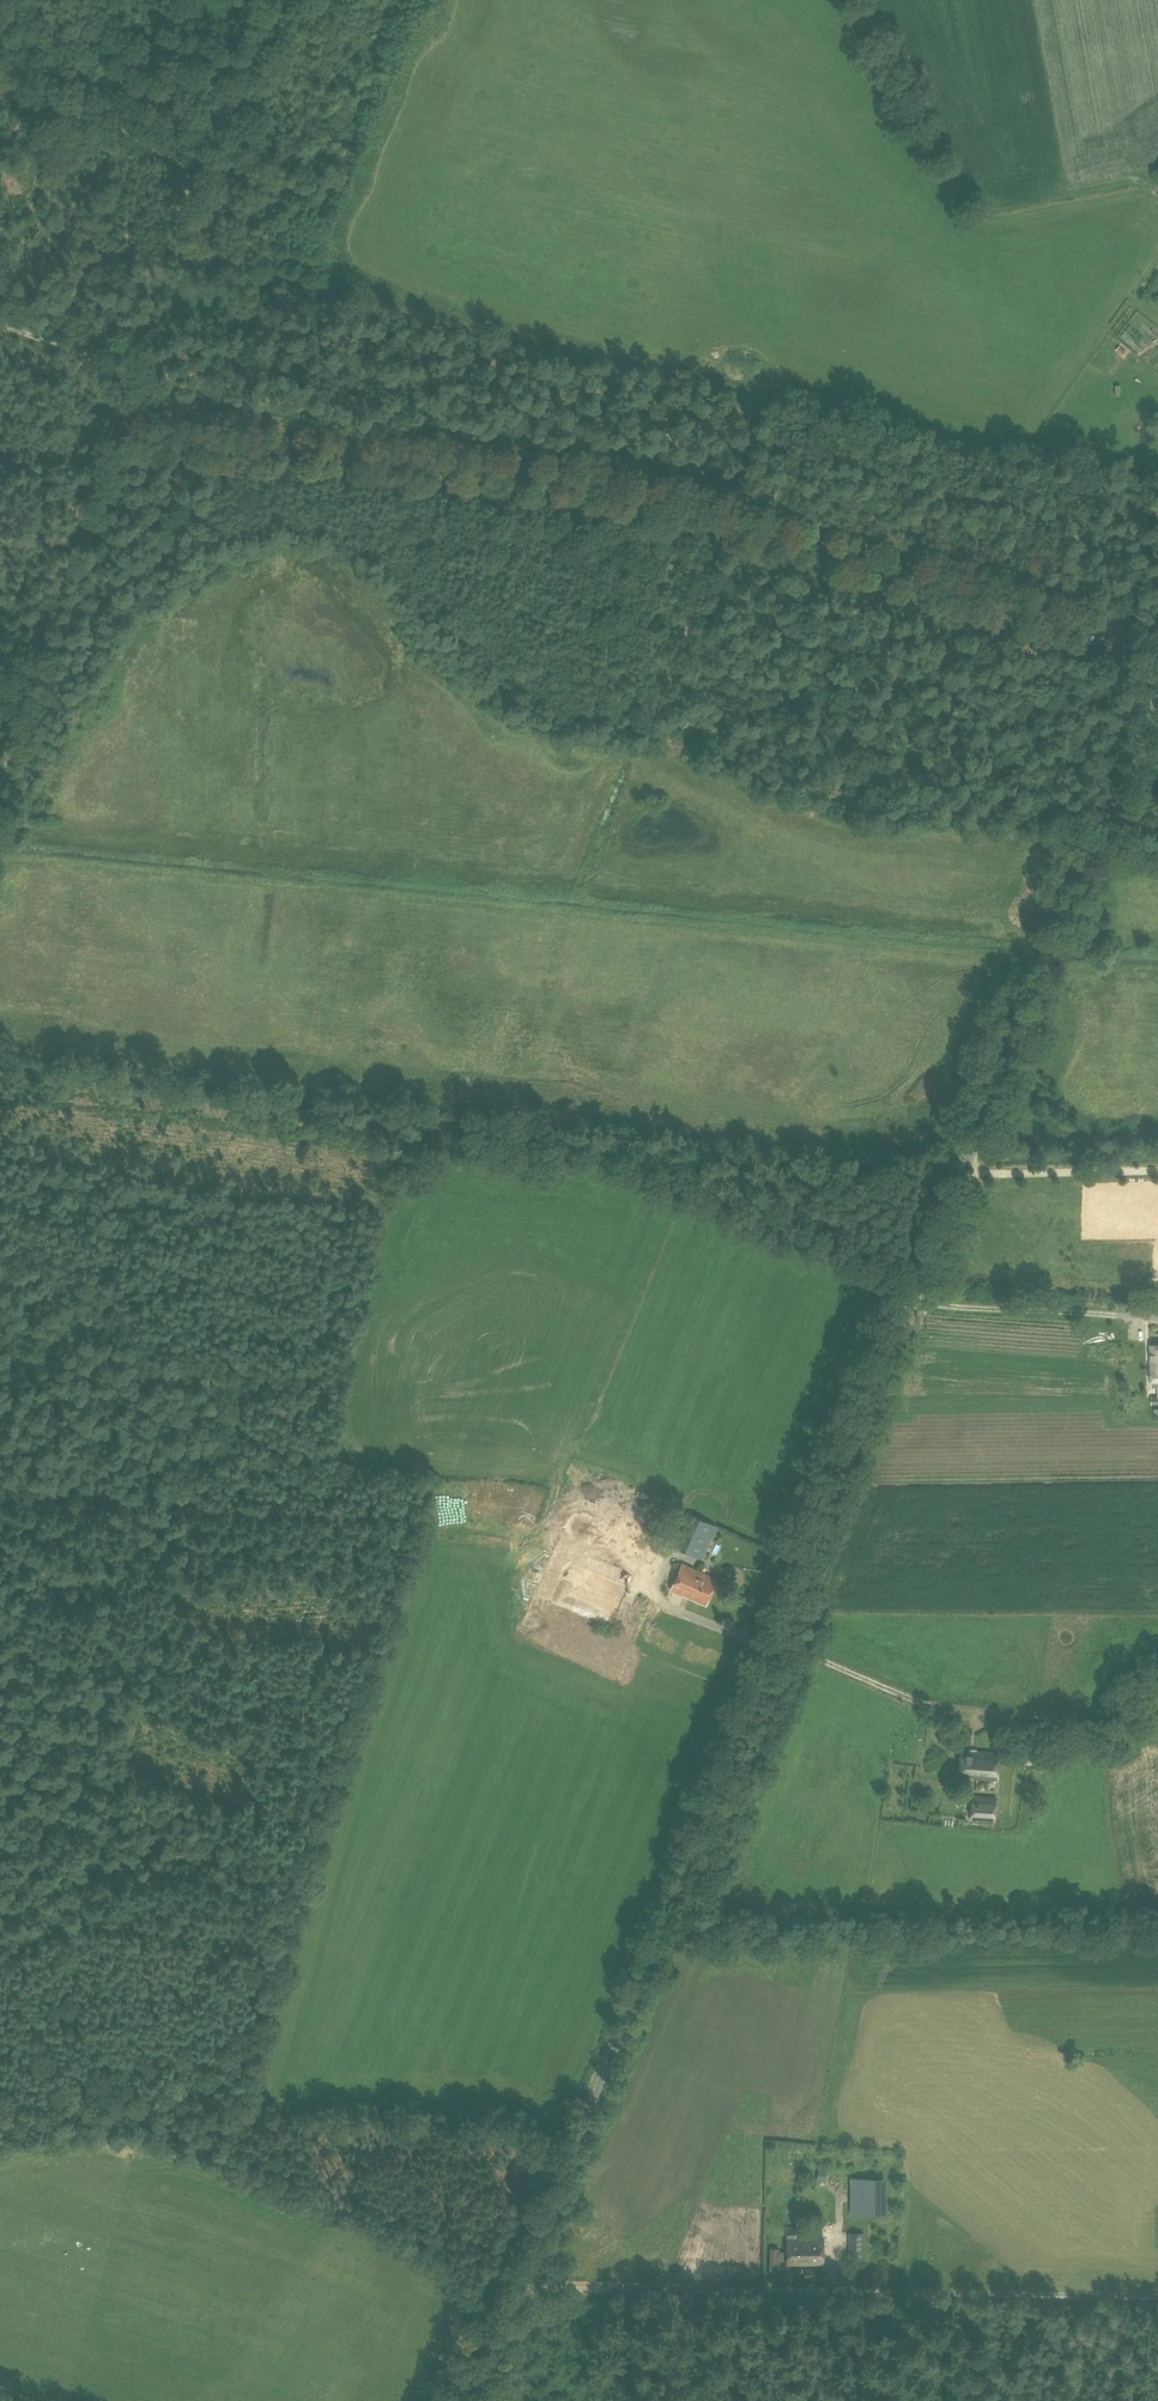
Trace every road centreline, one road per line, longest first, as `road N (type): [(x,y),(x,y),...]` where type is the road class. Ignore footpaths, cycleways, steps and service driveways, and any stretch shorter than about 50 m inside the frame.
road 1 (tertiary): [(474,2400),(1157,687)]
road 2 (track): [(517,2291),(1157,2299)]
road 3 (track): [(960,1174),(1157,1170)]

